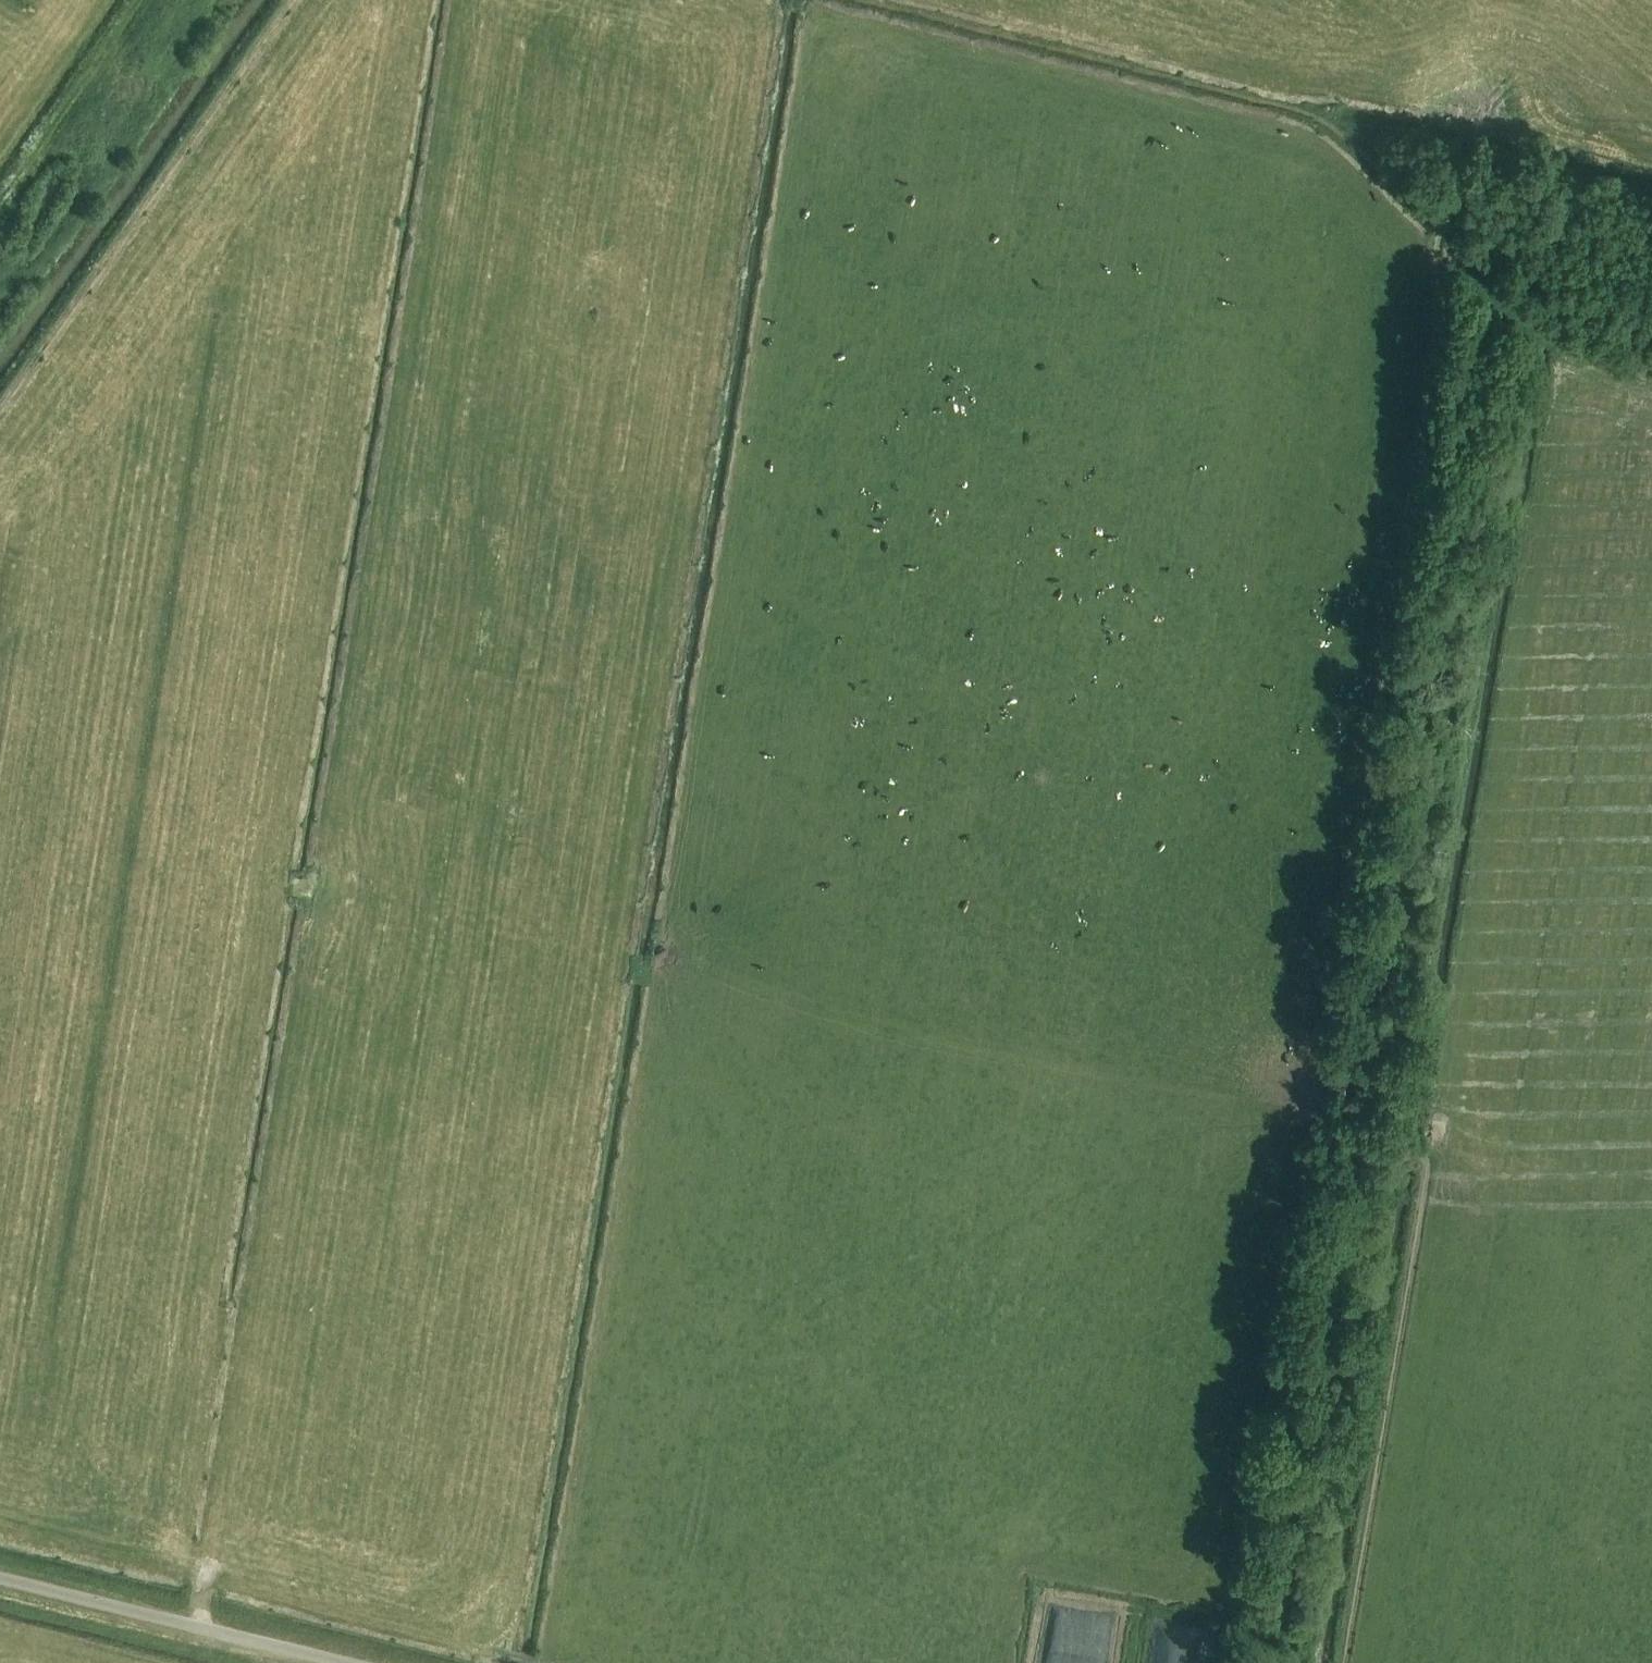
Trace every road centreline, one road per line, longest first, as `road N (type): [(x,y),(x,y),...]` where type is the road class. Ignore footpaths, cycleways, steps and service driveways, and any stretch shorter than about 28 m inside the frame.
road 1 (track): [(292,0),(0,413)]
road 2 (unclassified): [(343,1662),(0,1578)]

